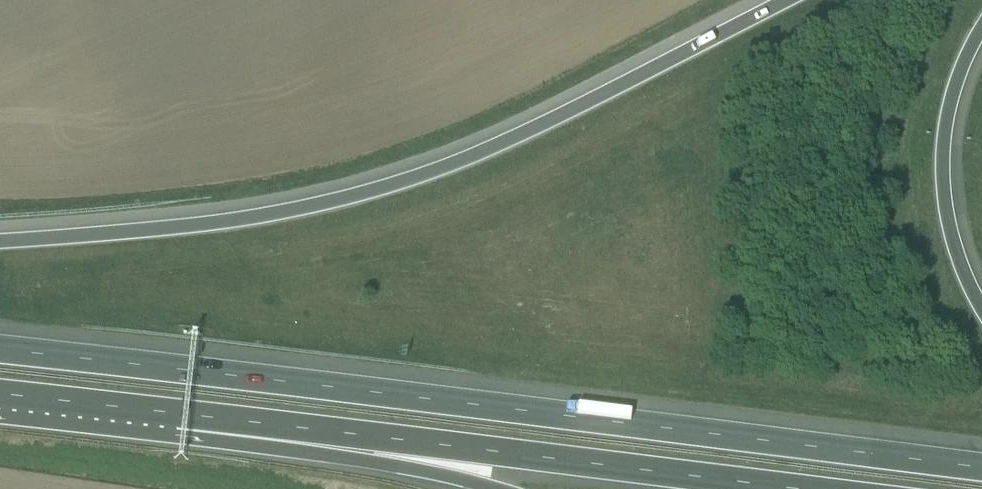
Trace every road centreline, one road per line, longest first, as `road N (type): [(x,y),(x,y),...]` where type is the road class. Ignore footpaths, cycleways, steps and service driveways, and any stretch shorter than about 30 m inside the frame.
road 1 (motorway): [(981,470),(0,351)]
road 2 (motorway): [(800,0),(527,139),(407,185),(227,226),(0,244)]
road 3 (motorway): [(178,415),(775,488)]
road 4 (motorway): [(178,415),(482,488)]
road 5 (motorway): [(981,303),(951,219),(947,167),(952,119),(981,46)]
road 6 (motorway): [(0,396),(178,415)]

